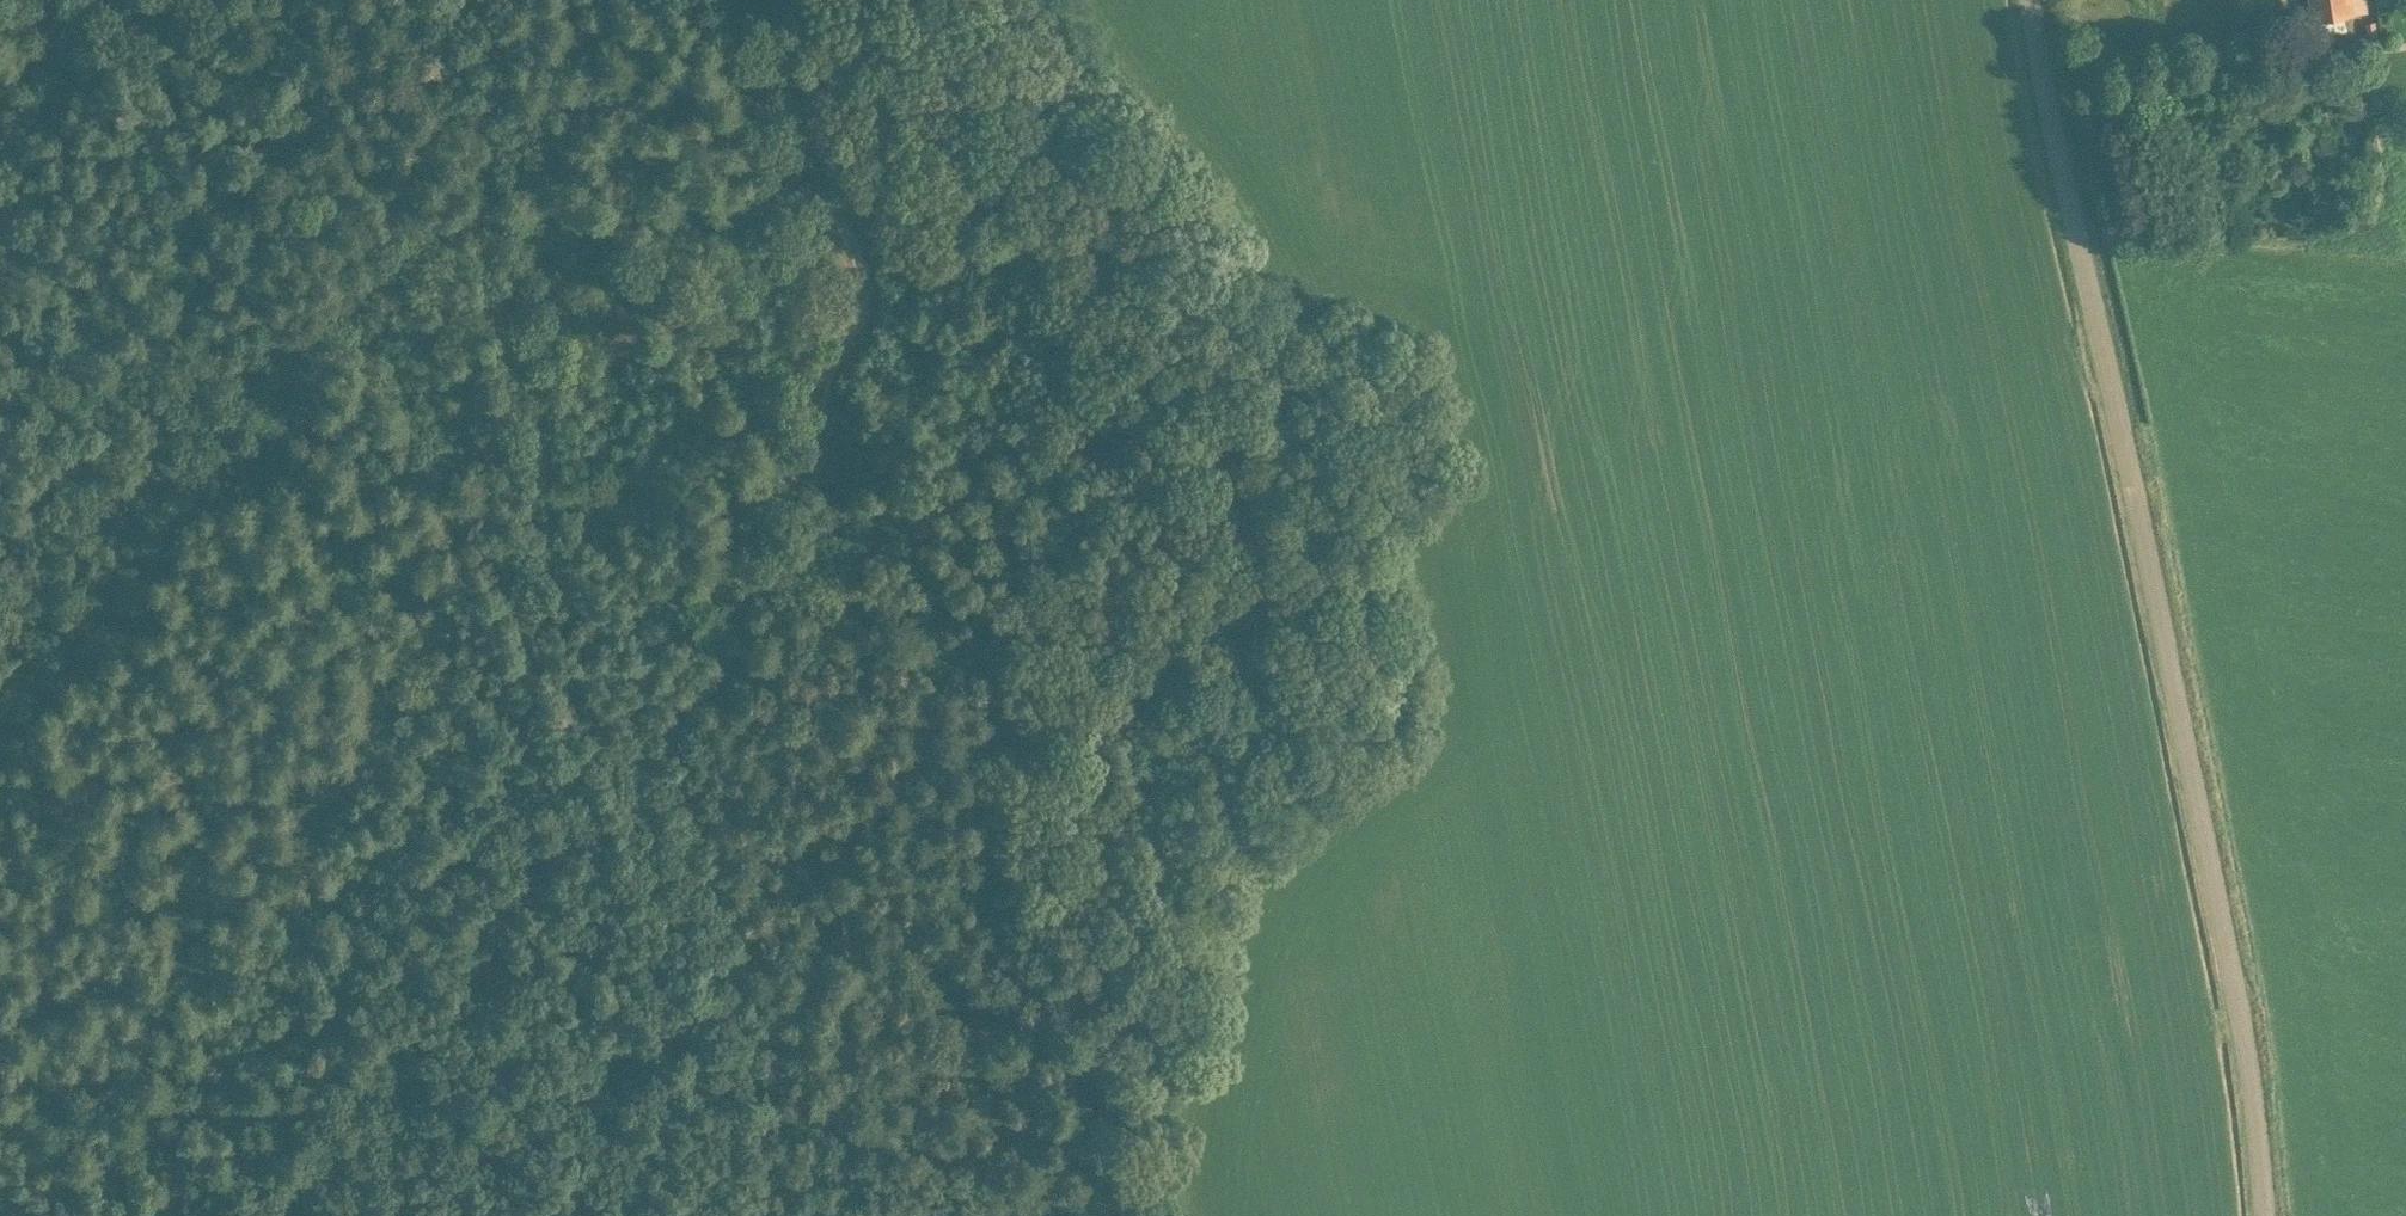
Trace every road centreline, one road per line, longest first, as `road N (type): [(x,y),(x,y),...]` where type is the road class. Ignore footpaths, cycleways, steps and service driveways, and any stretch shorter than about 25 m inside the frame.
road 1 (unclassified): [(2265,1215),(2247,1048),(2030,0)]

